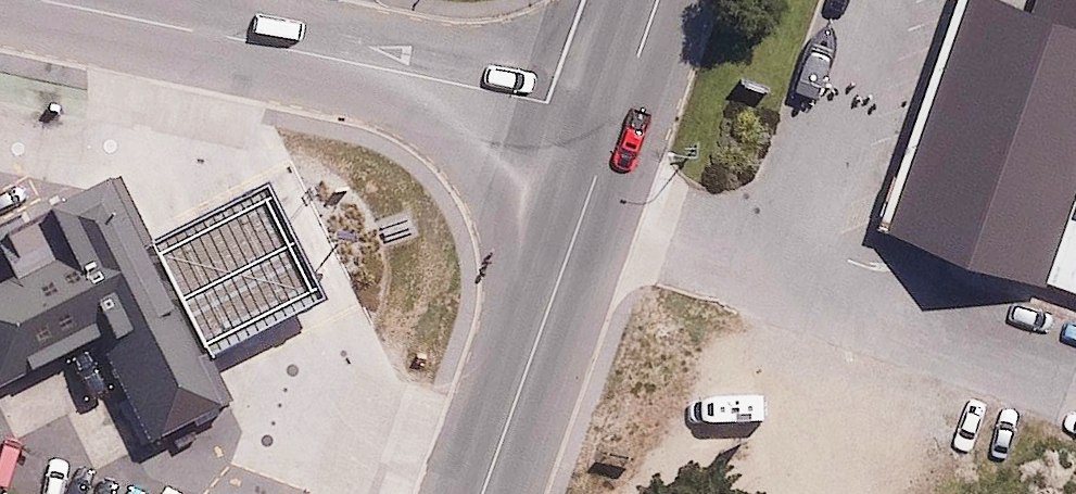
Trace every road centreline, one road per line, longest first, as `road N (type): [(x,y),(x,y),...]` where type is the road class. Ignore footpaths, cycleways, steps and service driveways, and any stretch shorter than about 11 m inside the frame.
road 1 (residential): [(615,122),(59,0)]
road 2 (tertiary): [(483,493),(615,122)]
road 3 (tertiary): [(615,122),(656,0)]

